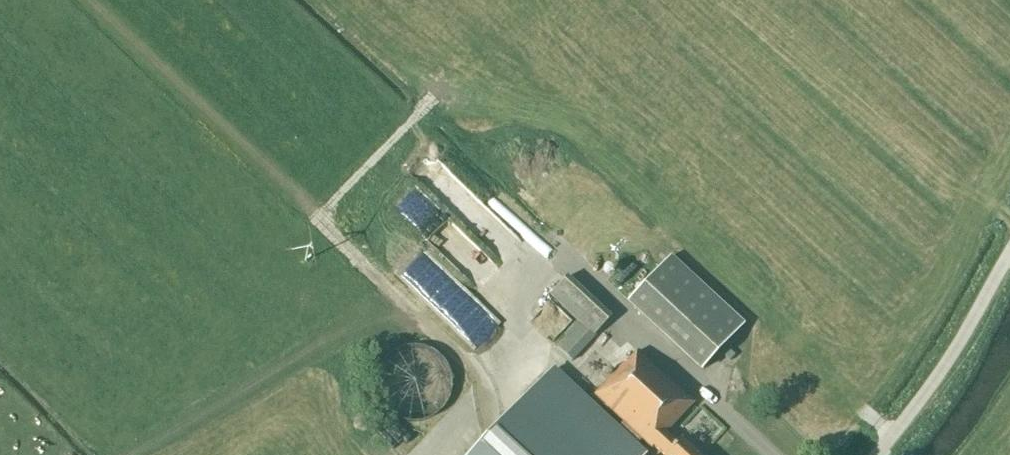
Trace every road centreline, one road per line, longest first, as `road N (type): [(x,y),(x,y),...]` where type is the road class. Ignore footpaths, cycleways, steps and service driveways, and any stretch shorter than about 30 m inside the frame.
road 1 (unclassified): [(874,454),(1009,266)]

